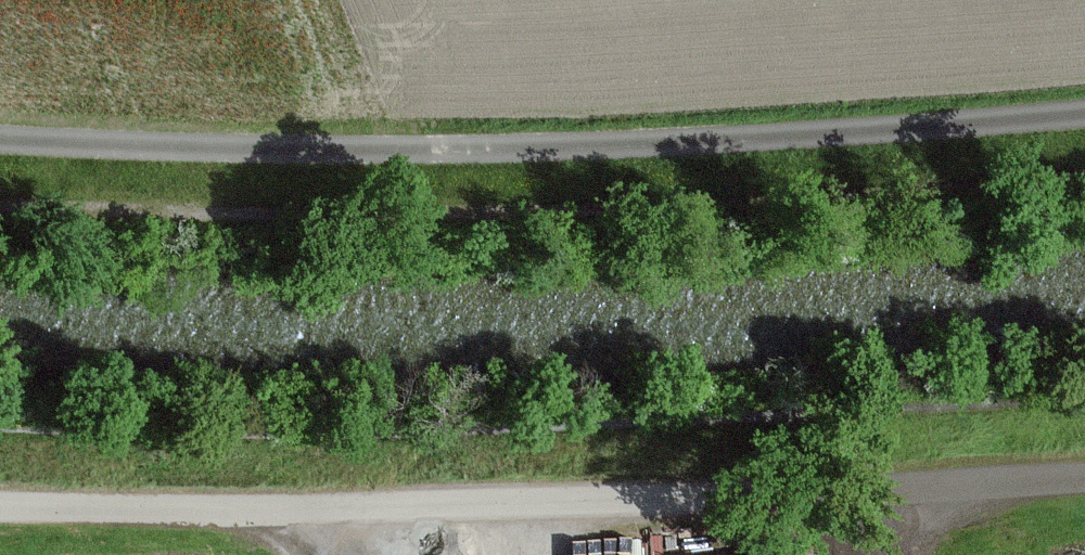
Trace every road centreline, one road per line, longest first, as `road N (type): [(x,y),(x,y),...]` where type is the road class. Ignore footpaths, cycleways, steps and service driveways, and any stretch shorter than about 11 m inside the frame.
road 1 (track): [(1084,480),(912,498),(322,513),(0,503)]
road 2 (unclassified): [(0,140),(488,149),(1084,114)]

